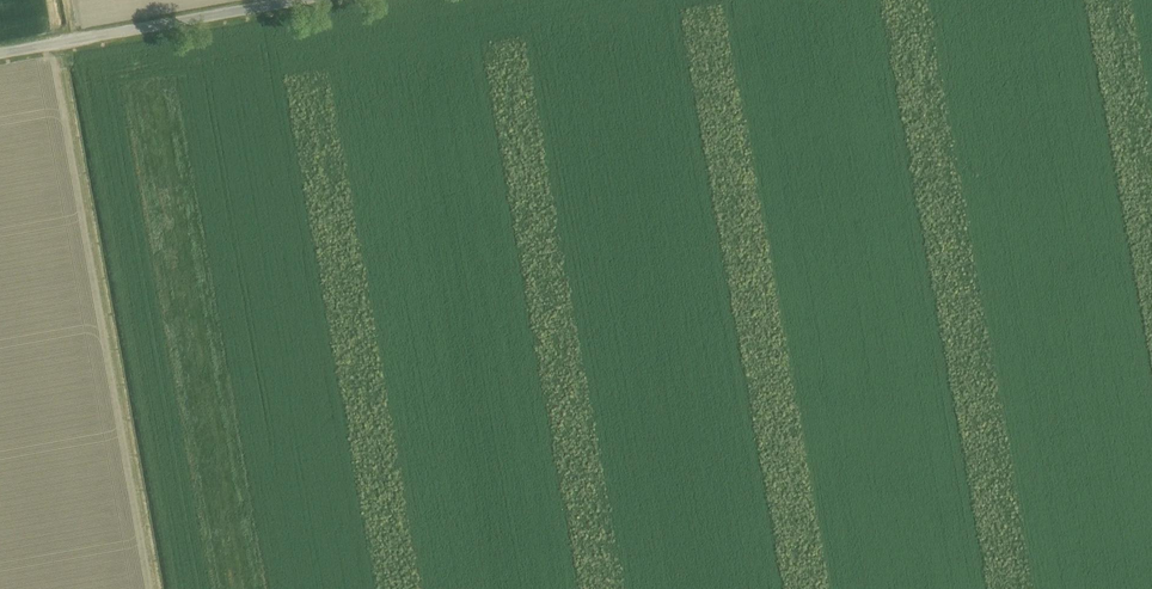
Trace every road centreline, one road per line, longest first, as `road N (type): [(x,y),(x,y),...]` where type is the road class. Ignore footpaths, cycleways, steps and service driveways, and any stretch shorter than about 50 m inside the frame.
road 1 (unclassified): [(0,54),(298,0)]

